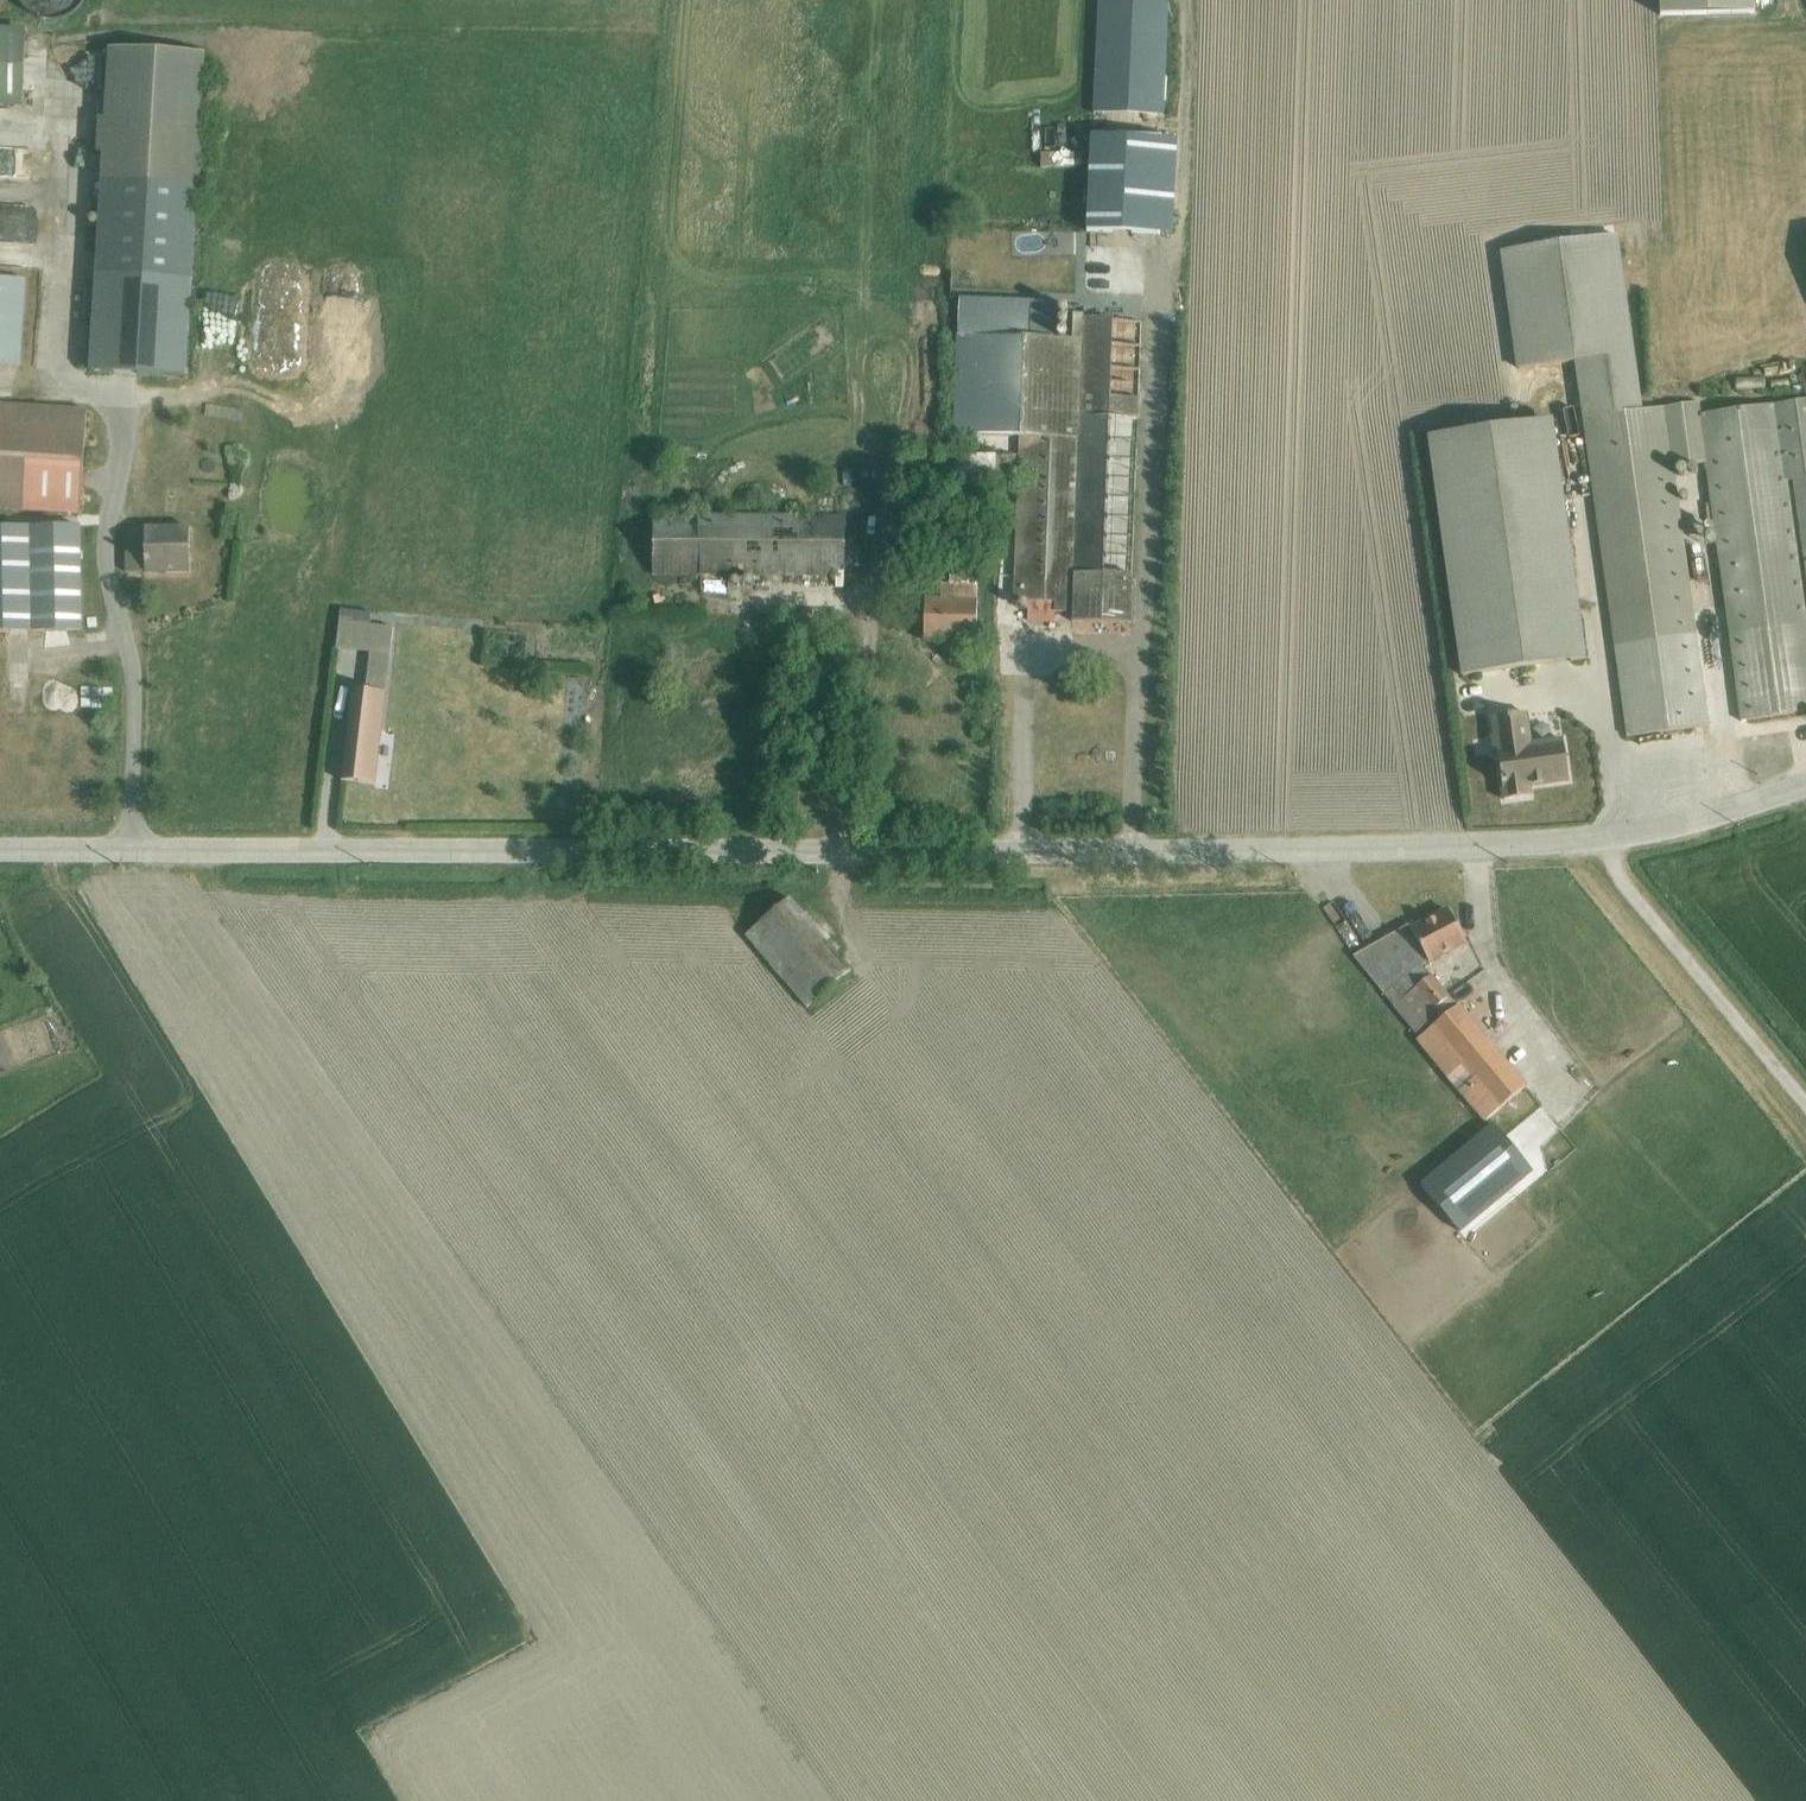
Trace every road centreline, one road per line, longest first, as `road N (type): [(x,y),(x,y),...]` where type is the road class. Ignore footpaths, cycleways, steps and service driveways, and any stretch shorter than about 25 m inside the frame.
road 1 (tertiary): [(1612,838),(1402,848),(0,849)]
road 2 (unclassified): [(1612,838),(1620,875),(1805,1102)]
road 3 (tertiary): [(1805,792),(1612,838)]

